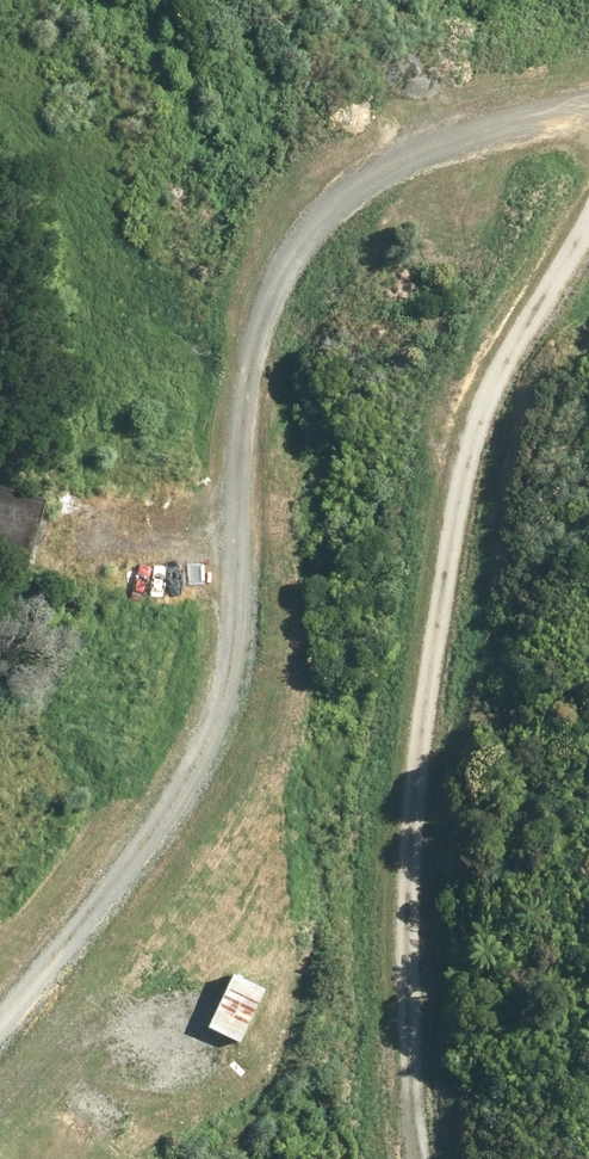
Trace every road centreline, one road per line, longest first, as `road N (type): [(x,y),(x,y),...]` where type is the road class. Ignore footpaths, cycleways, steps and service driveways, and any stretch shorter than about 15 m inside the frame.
road 1 (track): [(0,996),(158,798),(225,656),(251,335),(315,223),(420,146),(588,98)]
road 2 (track): [(588,215),(469,434),(437,679),(423,970),(457,1158)]

